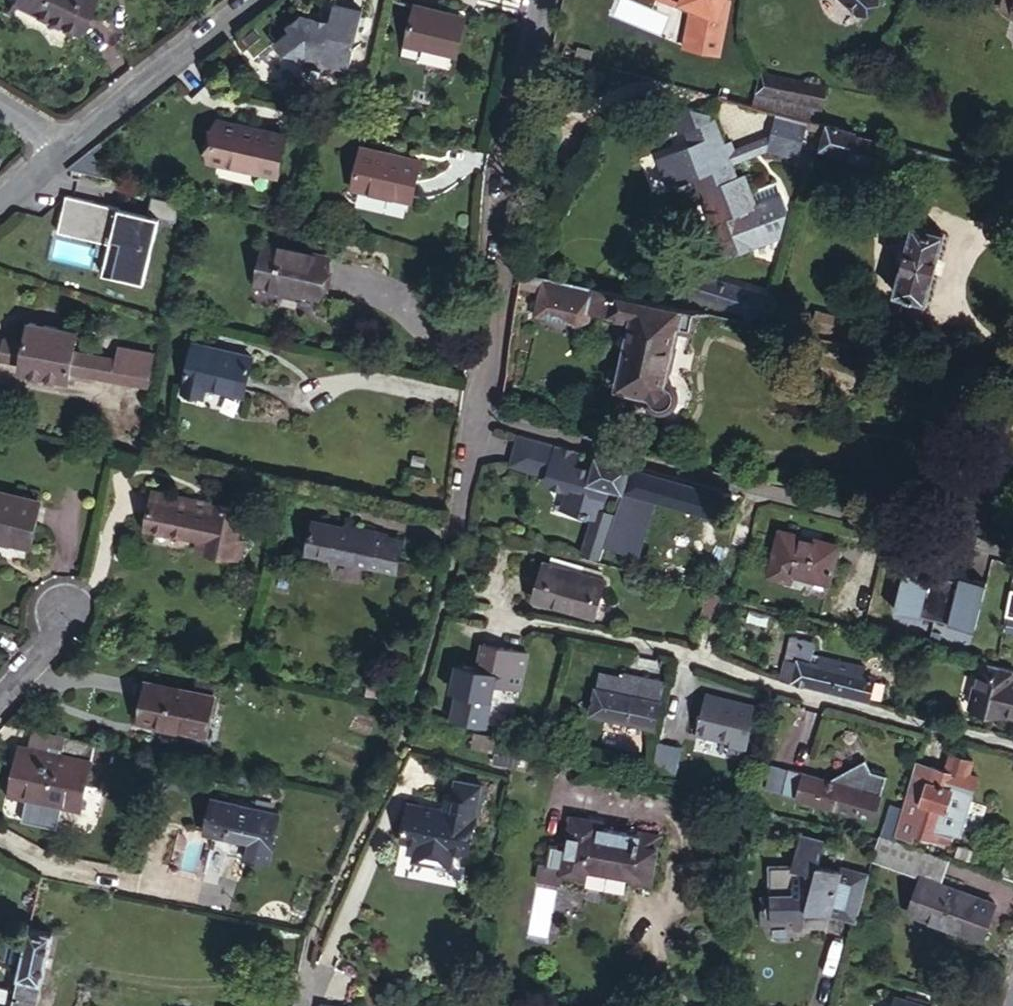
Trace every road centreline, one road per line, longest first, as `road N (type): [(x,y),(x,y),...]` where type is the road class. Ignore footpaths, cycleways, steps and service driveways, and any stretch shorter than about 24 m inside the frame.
road 1 (residential): [(455,610),(700,653),(814,694),(1012,739)]
road 2 (residential): [(487,415),(1012,555)]
road 3 (residential): [(544,0),(487,415)]
road 4 (residential): [(55,152),(241,0)]

